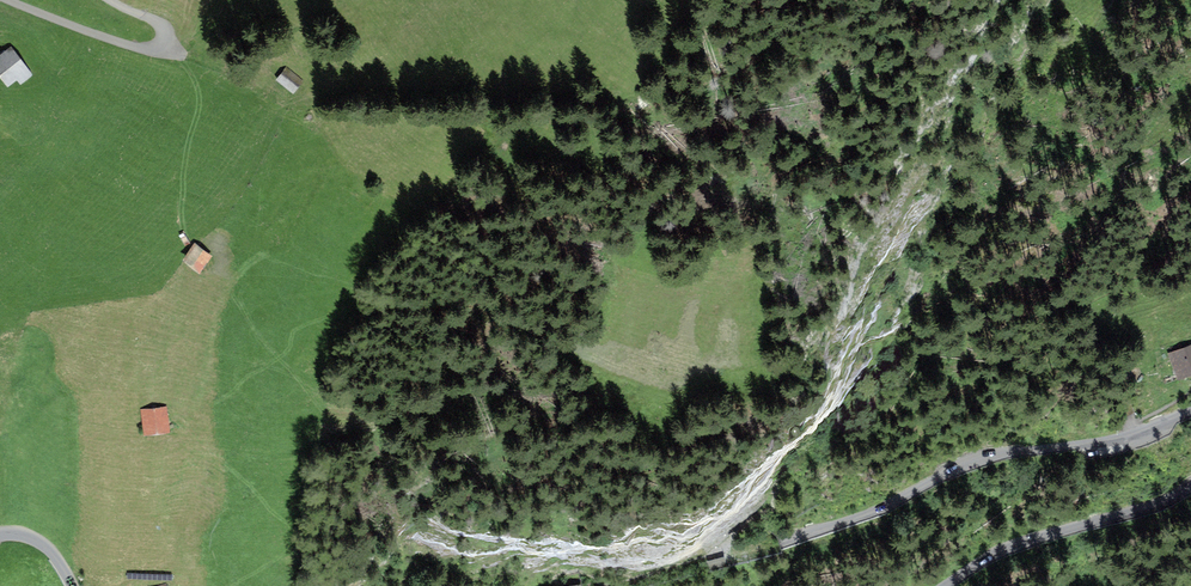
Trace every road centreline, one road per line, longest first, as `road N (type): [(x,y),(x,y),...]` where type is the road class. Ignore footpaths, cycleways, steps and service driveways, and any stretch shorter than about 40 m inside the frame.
road 1 (unclassified): [(1190,411),(1099,442),(978,460),(887,505),(757,549),(611,585)]
road 2 (tertiary): [(1190,475),(971,585)]

